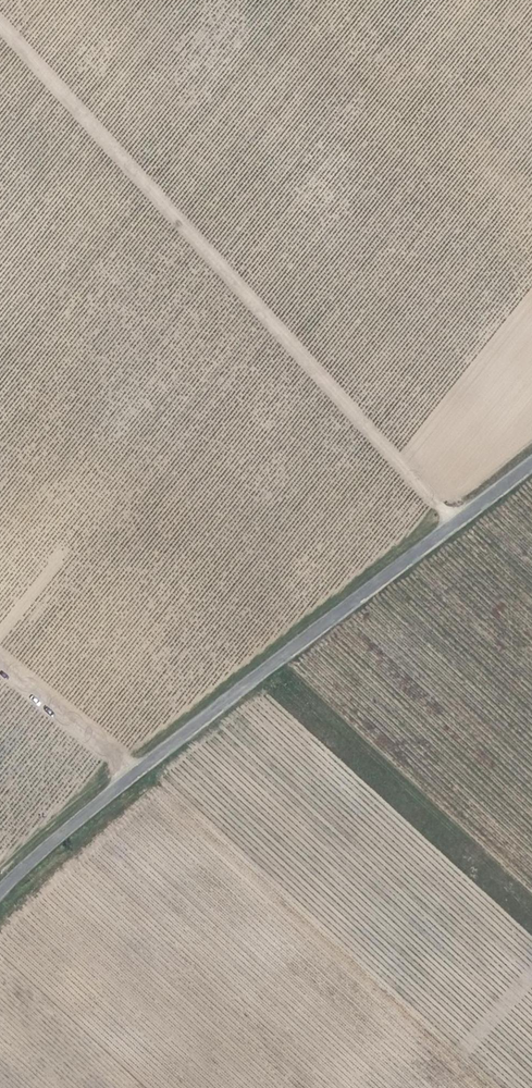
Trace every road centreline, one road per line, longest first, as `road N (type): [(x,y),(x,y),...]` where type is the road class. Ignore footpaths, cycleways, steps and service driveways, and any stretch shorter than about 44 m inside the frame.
road 1 (unclassified): [(0,892),(83,814),(531,463)]
road 2 (track): [(0,22),(452,525)]
road 3 (track): [(0,663),(136,773)]
road 4 (track): [(120,759),(0,872)]

